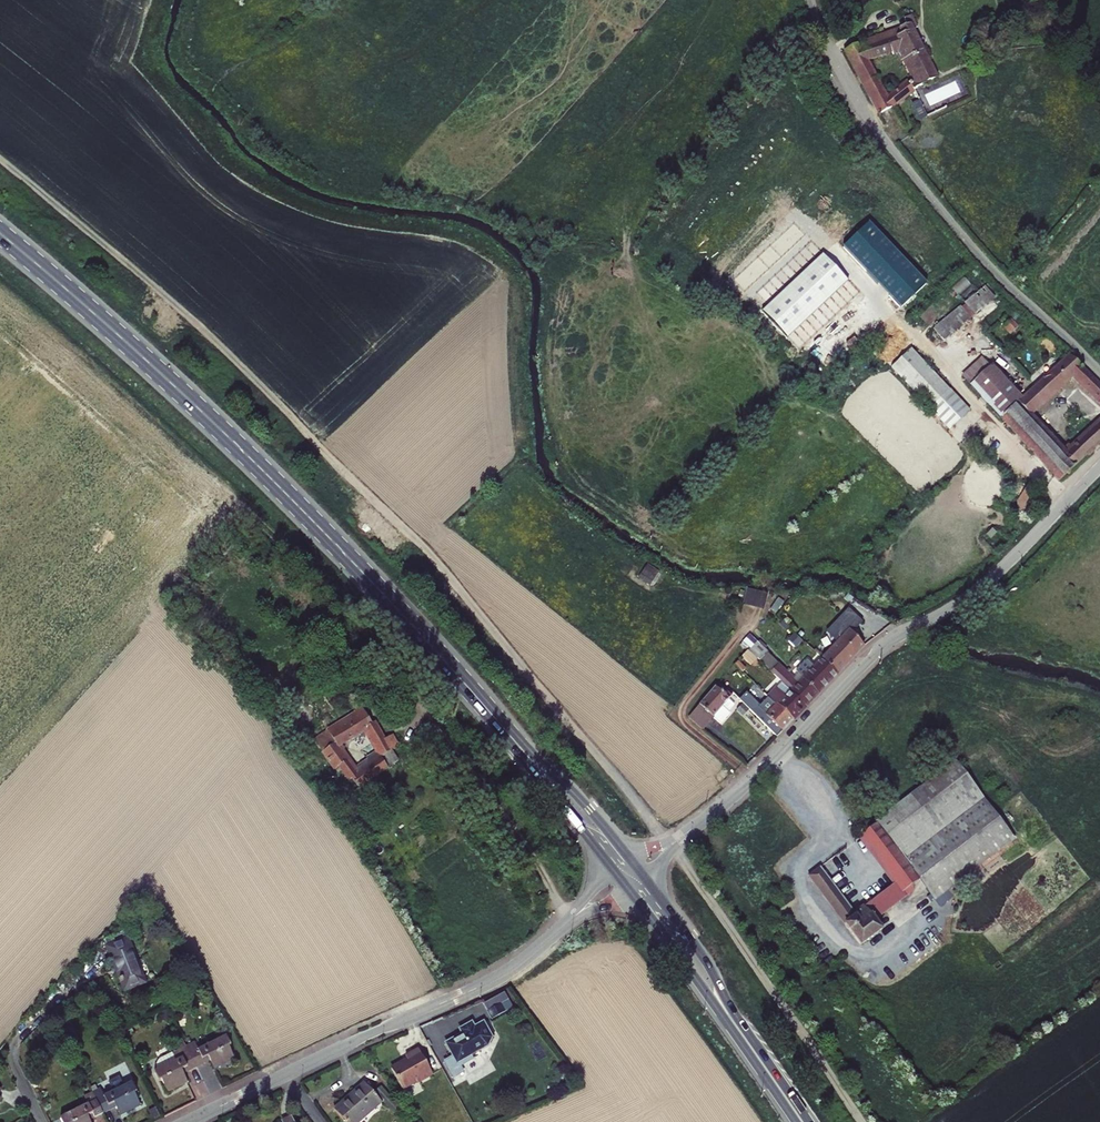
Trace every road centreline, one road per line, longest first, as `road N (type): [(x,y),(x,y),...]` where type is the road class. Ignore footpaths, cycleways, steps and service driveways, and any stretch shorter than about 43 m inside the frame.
road 1 (track): [(0,164),(172,306),(466,599),(668,842),(863,1121)]
road 2 (primary): [(495,719),(248,456),(0,233)]
road 3 (tertiary): [(716,811),(878,649),(982,586),(1099,467)]
road 4 (unclassified): [(1099,368),(985,259),(878,130),(830,57),(811,0)]
road 5 (tertiary): [(284,1075),(491,982),(561,929)]
road 6 (track): [(754,778),(684,720),(684,708),(751,621)]
road 7 (primary): [(633,862),(568,784),(495,719)]
road 8 (primary): [(751,1047),(708,961),(646,880)]
road 9 (primary): [(631,890),(751,1047)]
road 10 (primary): [(495,719),(617,873)]

